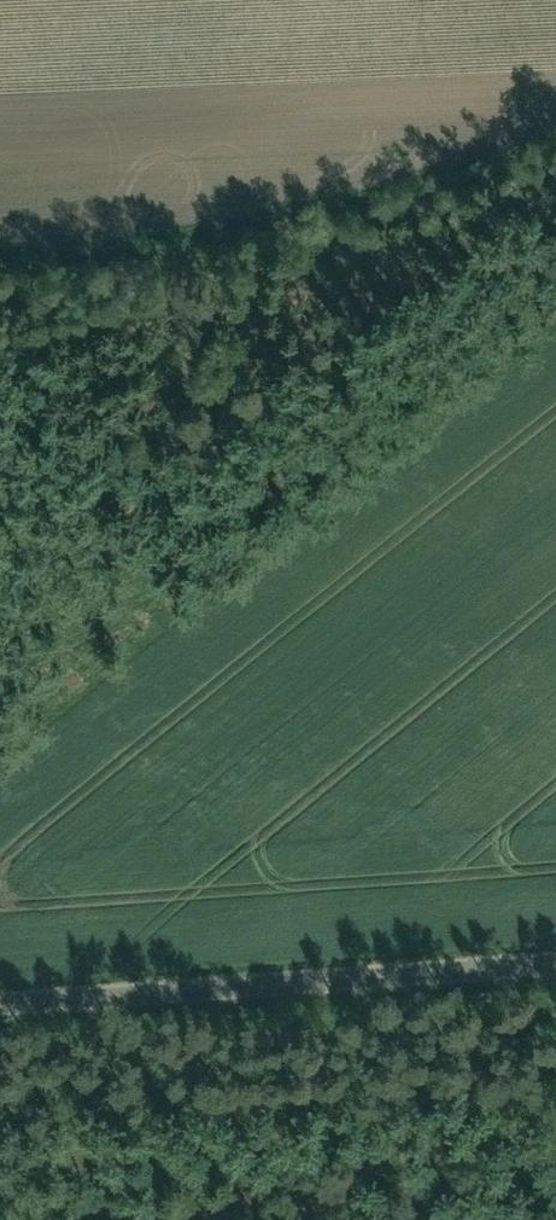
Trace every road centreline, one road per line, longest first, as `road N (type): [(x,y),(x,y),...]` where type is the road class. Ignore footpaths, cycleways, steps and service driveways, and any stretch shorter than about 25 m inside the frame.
road 1 (unclassified): [(555,960),(0,1004)]

